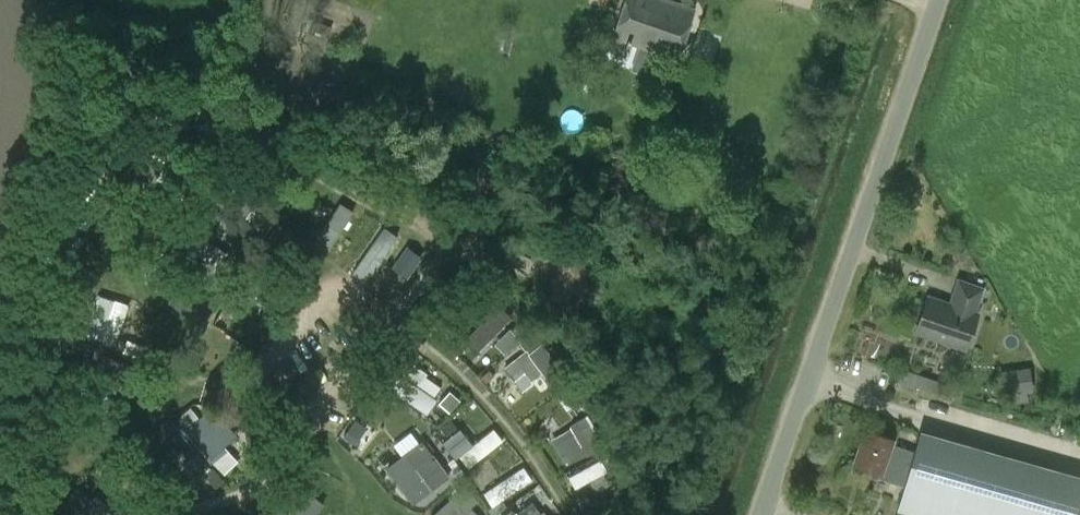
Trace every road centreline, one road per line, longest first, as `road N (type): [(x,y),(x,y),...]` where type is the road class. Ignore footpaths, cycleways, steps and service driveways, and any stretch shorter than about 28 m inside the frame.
road 1 (unclassified): [(761,514),(938,0)]

